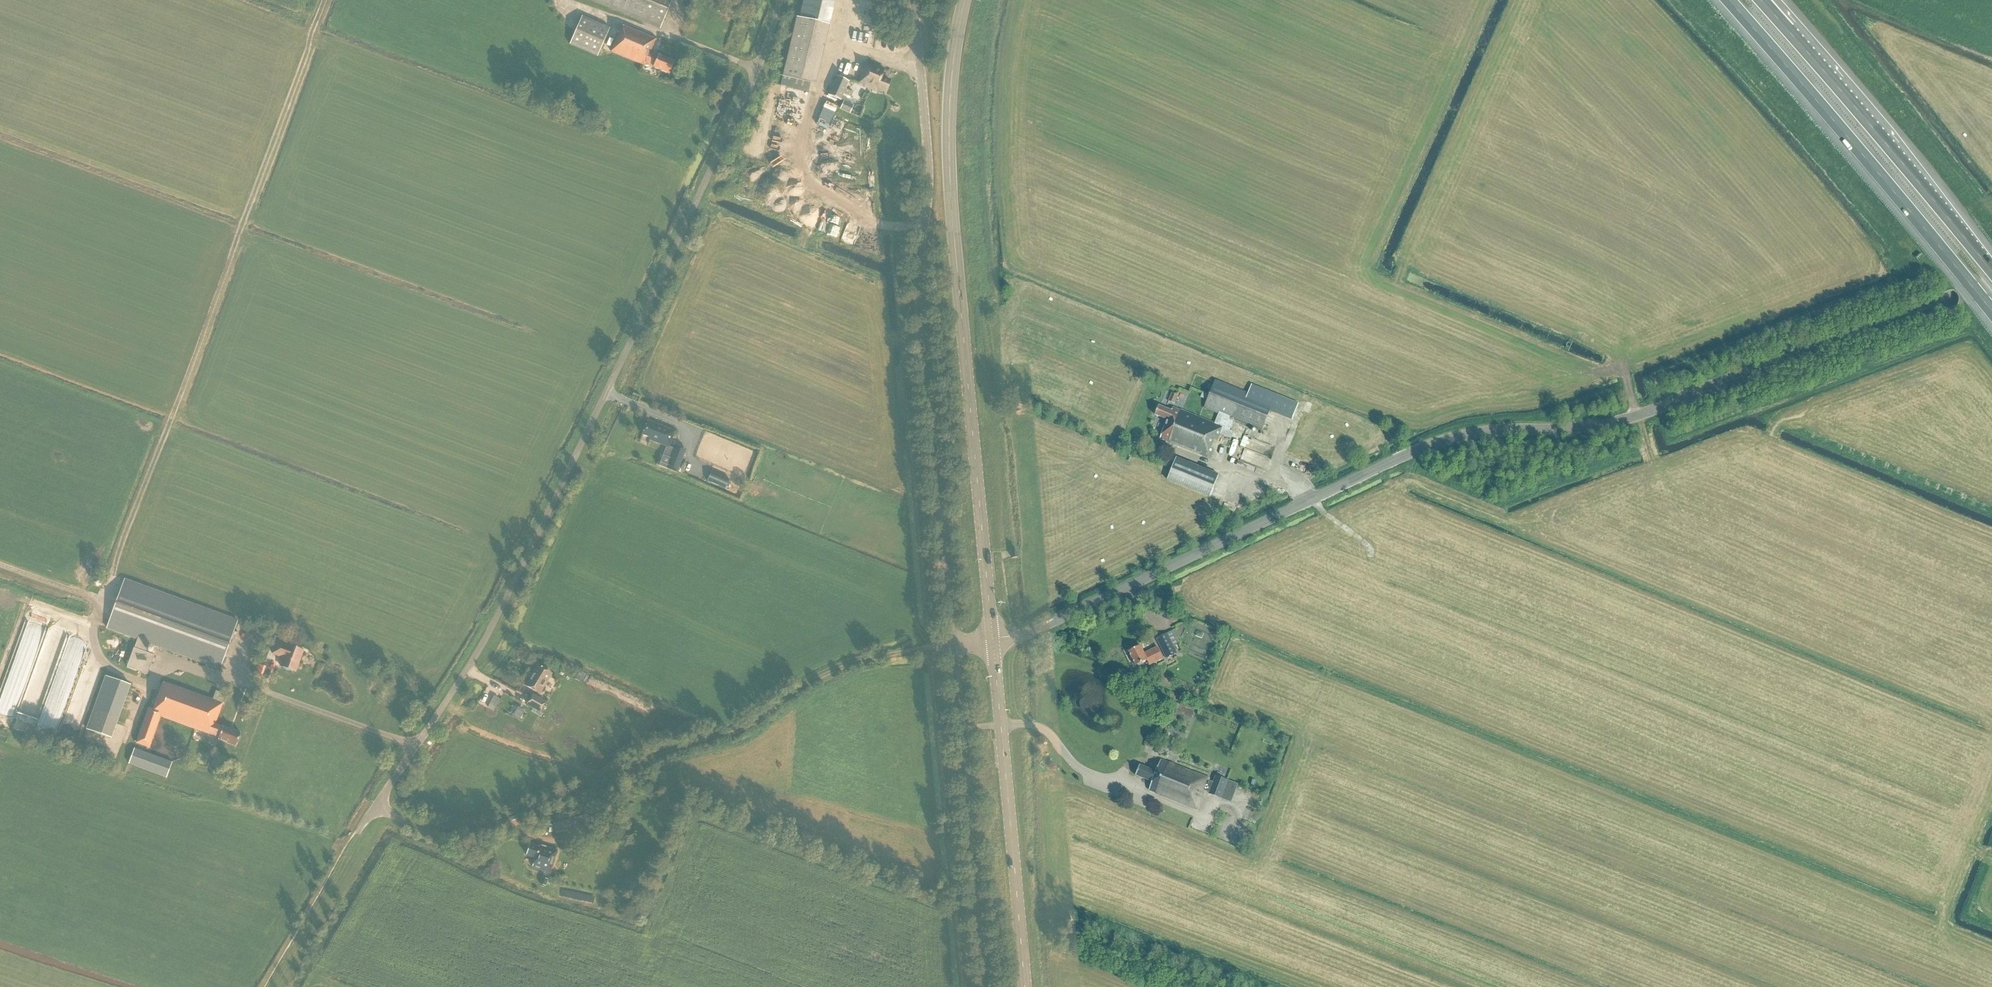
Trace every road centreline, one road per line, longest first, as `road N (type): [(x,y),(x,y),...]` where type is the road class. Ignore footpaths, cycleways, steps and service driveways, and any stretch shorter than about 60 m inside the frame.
road 1 (tertiary): [(993,641),(1034,633),(1431,443),(1493,429),(1595,426),(1656,410),(1991,285)]
road 2 (unclassified): [(376,808),(479,645),(653,293),(778,0)]
road 3 (tertiary): [(952,645),(918,283),(929,176),(914,0)]
road 4 (primary): [(993,641),(948,135),(965,0)]
road 5 (motorway): [(1727,0),(1991,312)]
road 6 (primary): [(1025,986),(993,641)]
road 7 (unclassified): [(983,986),(952,645)]
road 8 (motorway): [(1991,271),(1789,32)]

